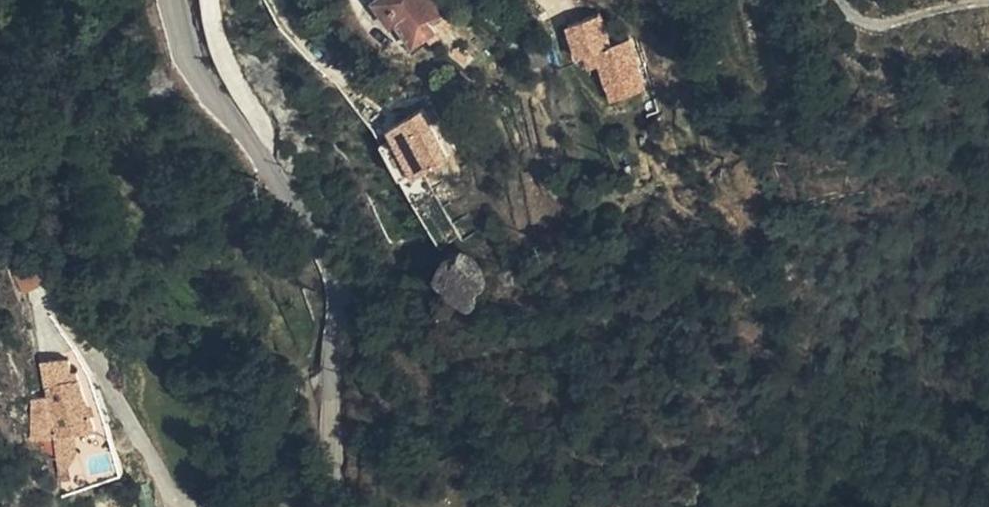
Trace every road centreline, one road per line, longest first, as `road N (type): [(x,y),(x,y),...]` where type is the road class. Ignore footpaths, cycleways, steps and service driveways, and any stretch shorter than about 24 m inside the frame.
road 1 (residential): [(346,506),(333,297),(315,222),(223,110),(184,40),(175,0)]
road 2 (track): [(44,340),(40,300),(64,310),(174,502),(188,506)]
road 3 (track): [(988,5),(868,21),(851,0)]

